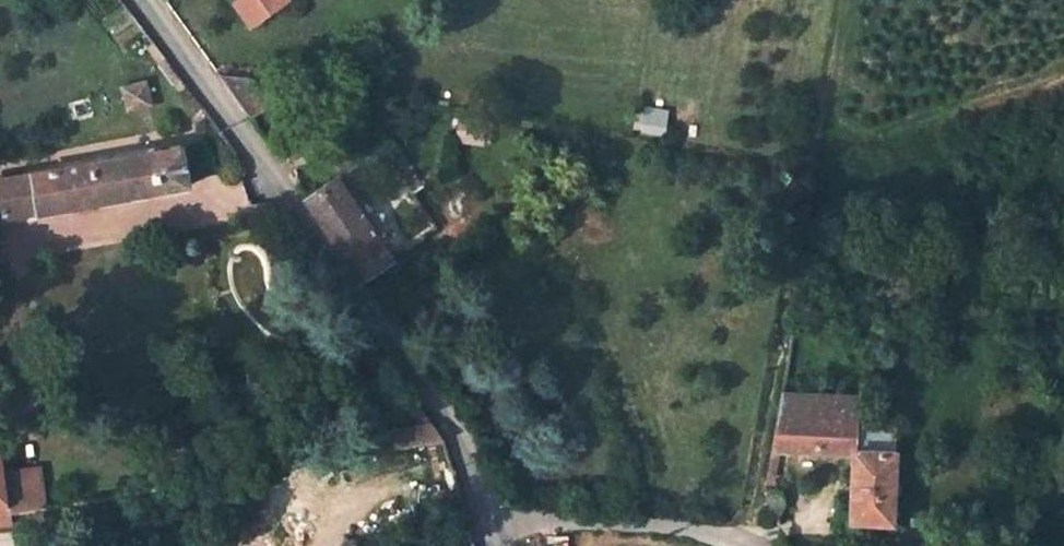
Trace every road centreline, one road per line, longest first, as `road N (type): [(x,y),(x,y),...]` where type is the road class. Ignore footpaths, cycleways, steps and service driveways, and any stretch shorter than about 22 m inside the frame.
road 1 (unclassified): [(487,533),(442,418),(136,0)]
road 2 (track): [(743,545),(845,0)]
road 3 (unclassified): [(487,533),(556,522),(655,527),(745,545)]

